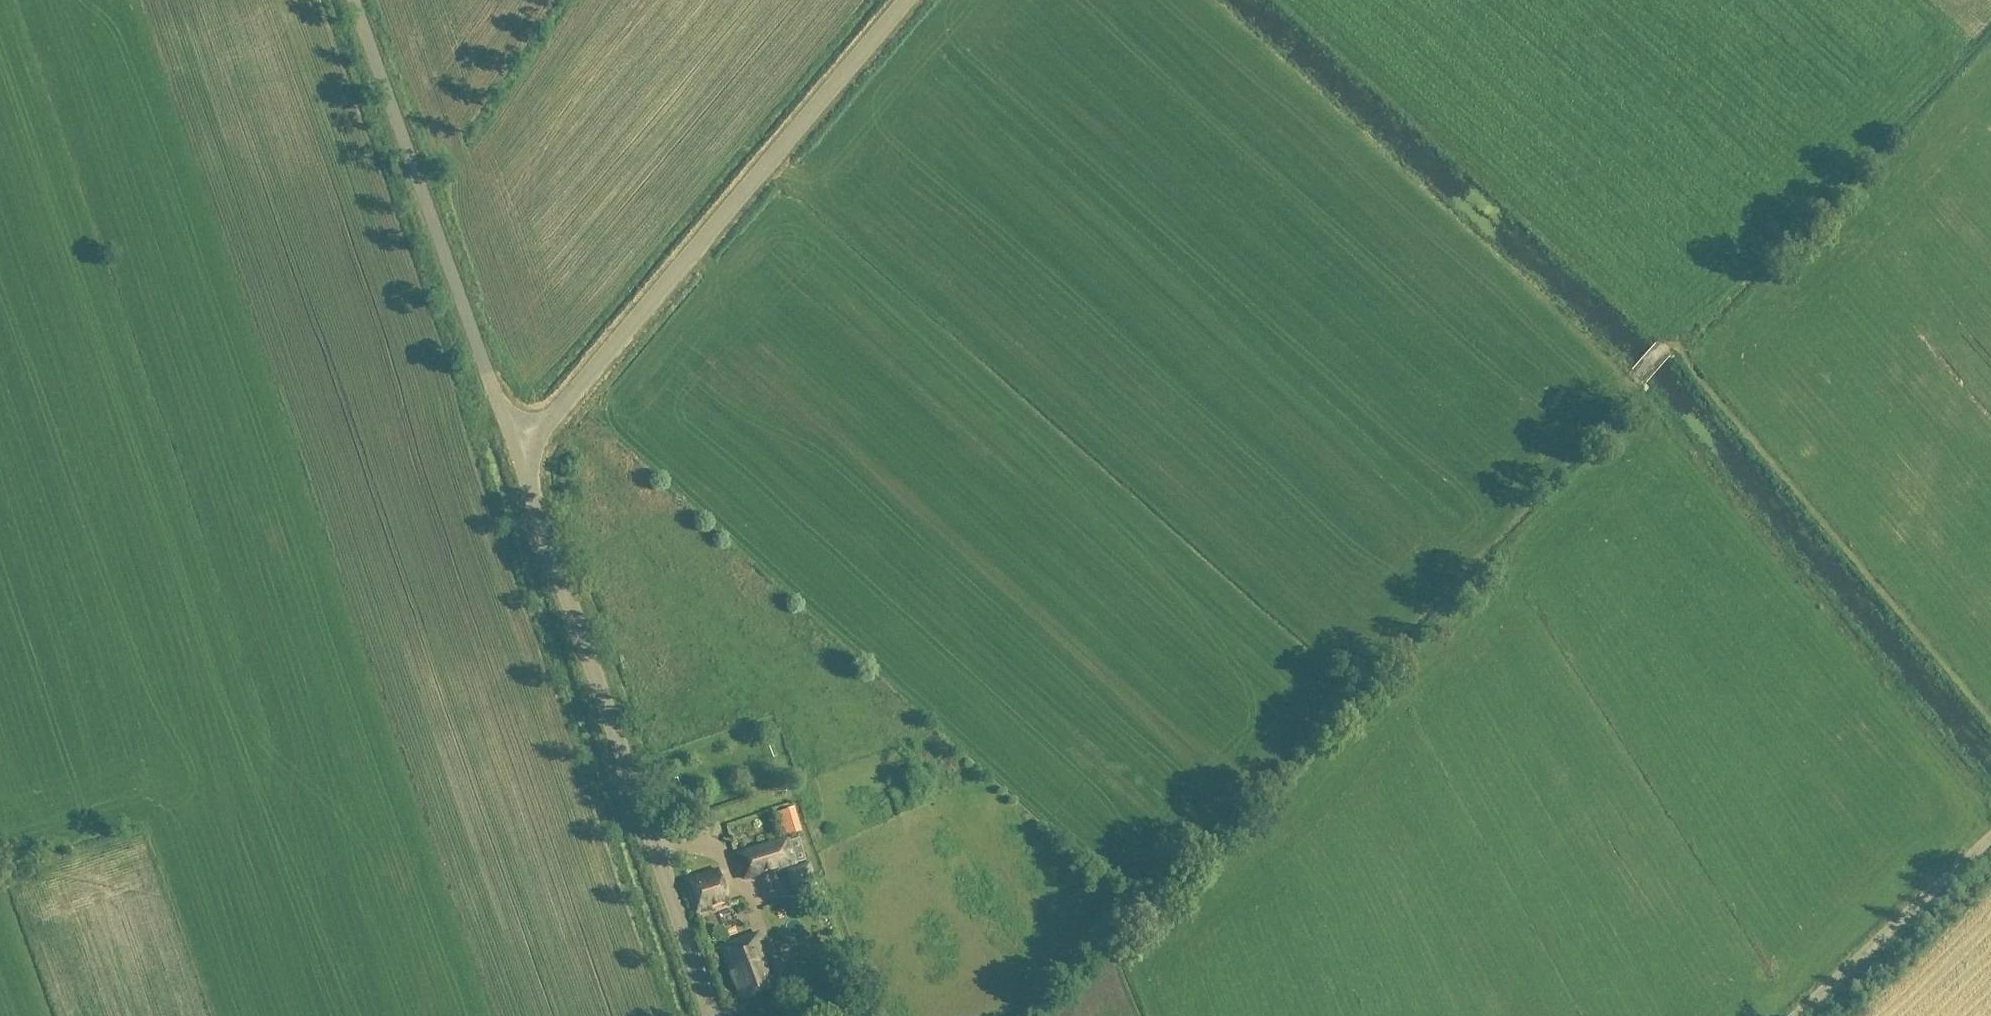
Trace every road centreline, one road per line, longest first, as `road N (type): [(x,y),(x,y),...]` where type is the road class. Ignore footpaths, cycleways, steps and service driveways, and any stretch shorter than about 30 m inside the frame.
road 1 (unclassified): [(713,1015),(516,450)]
road 2 (unclassified): [(516,450),(905,0)]
road 3 (unclassified): [(516,450),(351,0)]

